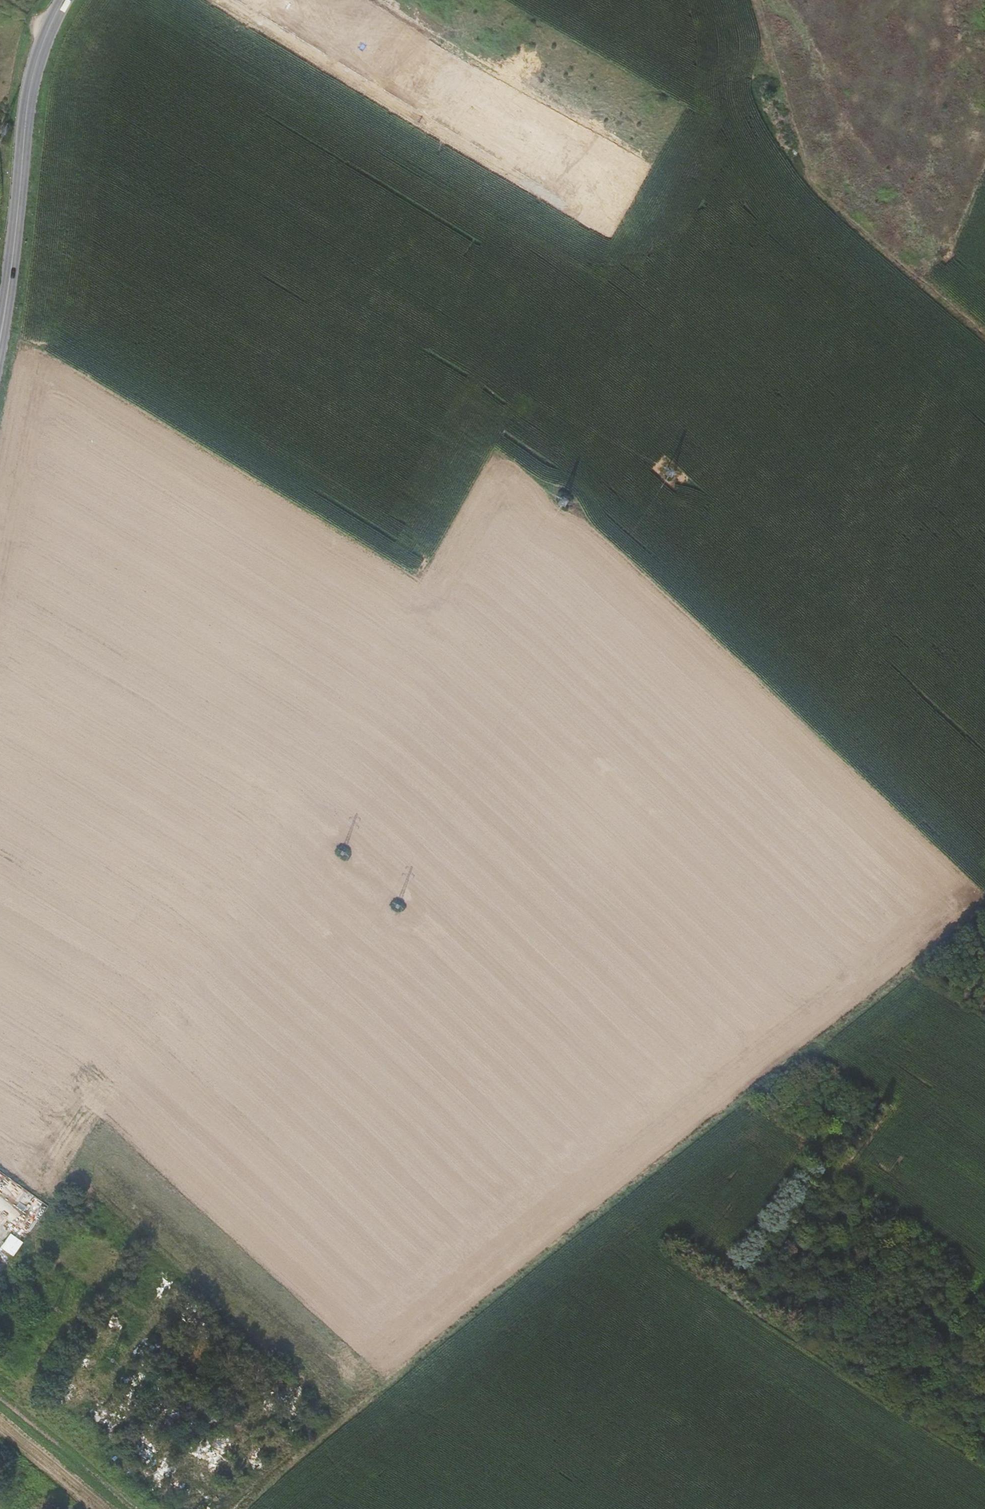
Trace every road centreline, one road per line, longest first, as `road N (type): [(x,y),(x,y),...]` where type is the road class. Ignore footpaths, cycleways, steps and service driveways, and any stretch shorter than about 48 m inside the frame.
road 1 (track): [(922,967),(397,1381),(249,1508)]
road 2 (track): [(755,0),(817,192),(984,337)]
road 3 (tertiary): [(0,343),(35,70),(65,0)]

